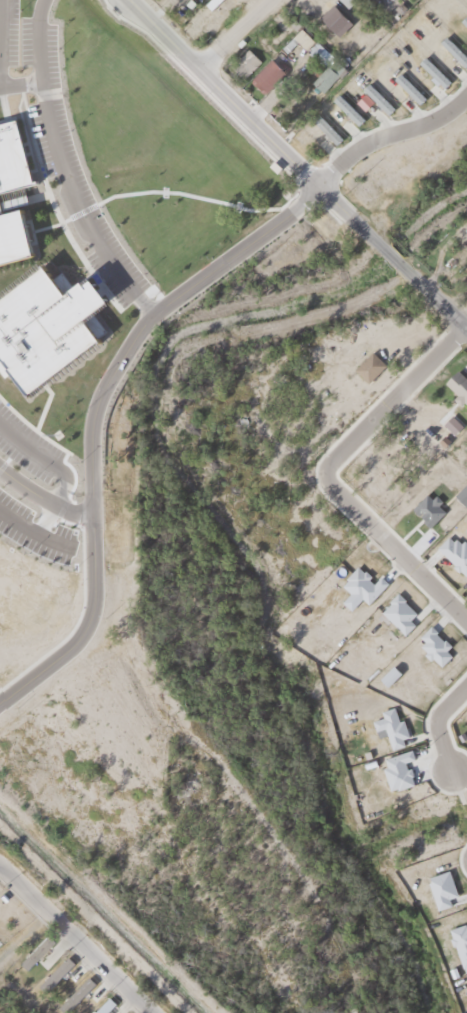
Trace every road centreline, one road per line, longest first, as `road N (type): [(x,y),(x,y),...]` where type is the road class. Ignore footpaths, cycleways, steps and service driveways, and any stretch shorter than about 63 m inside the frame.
road 1 (residential): [(466,325),(121,0)]
road 2 (residential): [(466,337),(323,478),(466,621)]
road 3 (residential): [(0,871),(143,1012)]
road 4 (residential): [(466,90),(436,118),(346,153),(312,187)]

